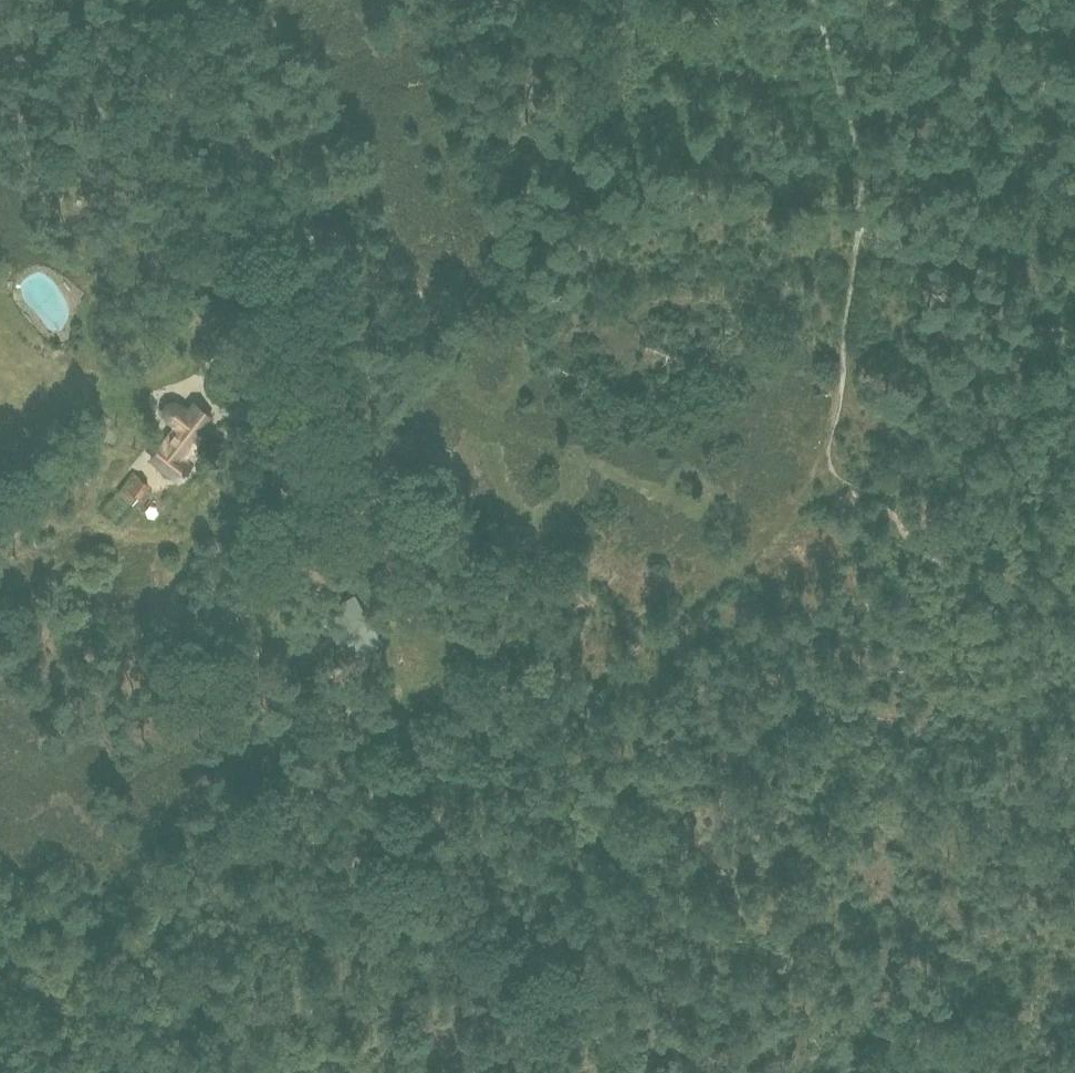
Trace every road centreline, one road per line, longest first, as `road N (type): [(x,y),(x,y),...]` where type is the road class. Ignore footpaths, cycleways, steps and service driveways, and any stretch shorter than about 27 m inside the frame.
road 1 (track): [(229,322),(213,95),(235,0)]
road 2 (track): [(328,730),(361,797),(514,957)]

